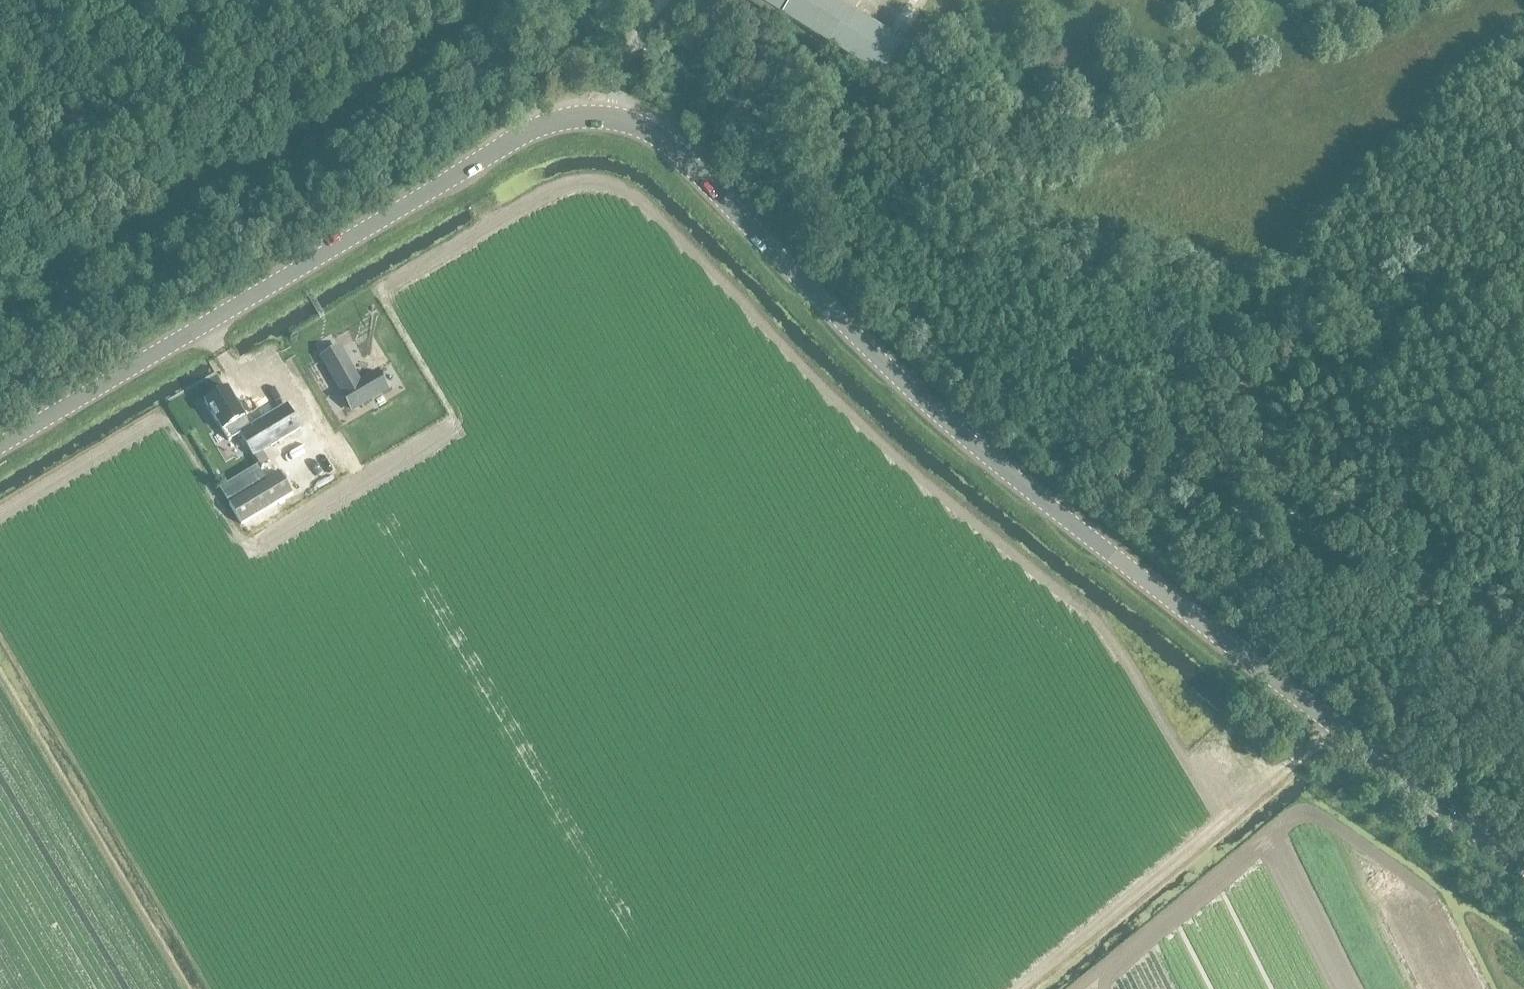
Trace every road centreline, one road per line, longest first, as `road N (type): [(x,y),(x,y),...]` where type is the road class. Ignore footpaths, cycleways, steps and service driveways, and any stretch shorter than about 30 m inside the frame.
road 1 (secondary): [(1523,861),(1215,639),(1031,489),(665,140),(615,115)]
road 2 (secondary): [(0,444),(540,125),(615,115)]
road 3 (track): [(0,324),(450,35),(487,0)]

